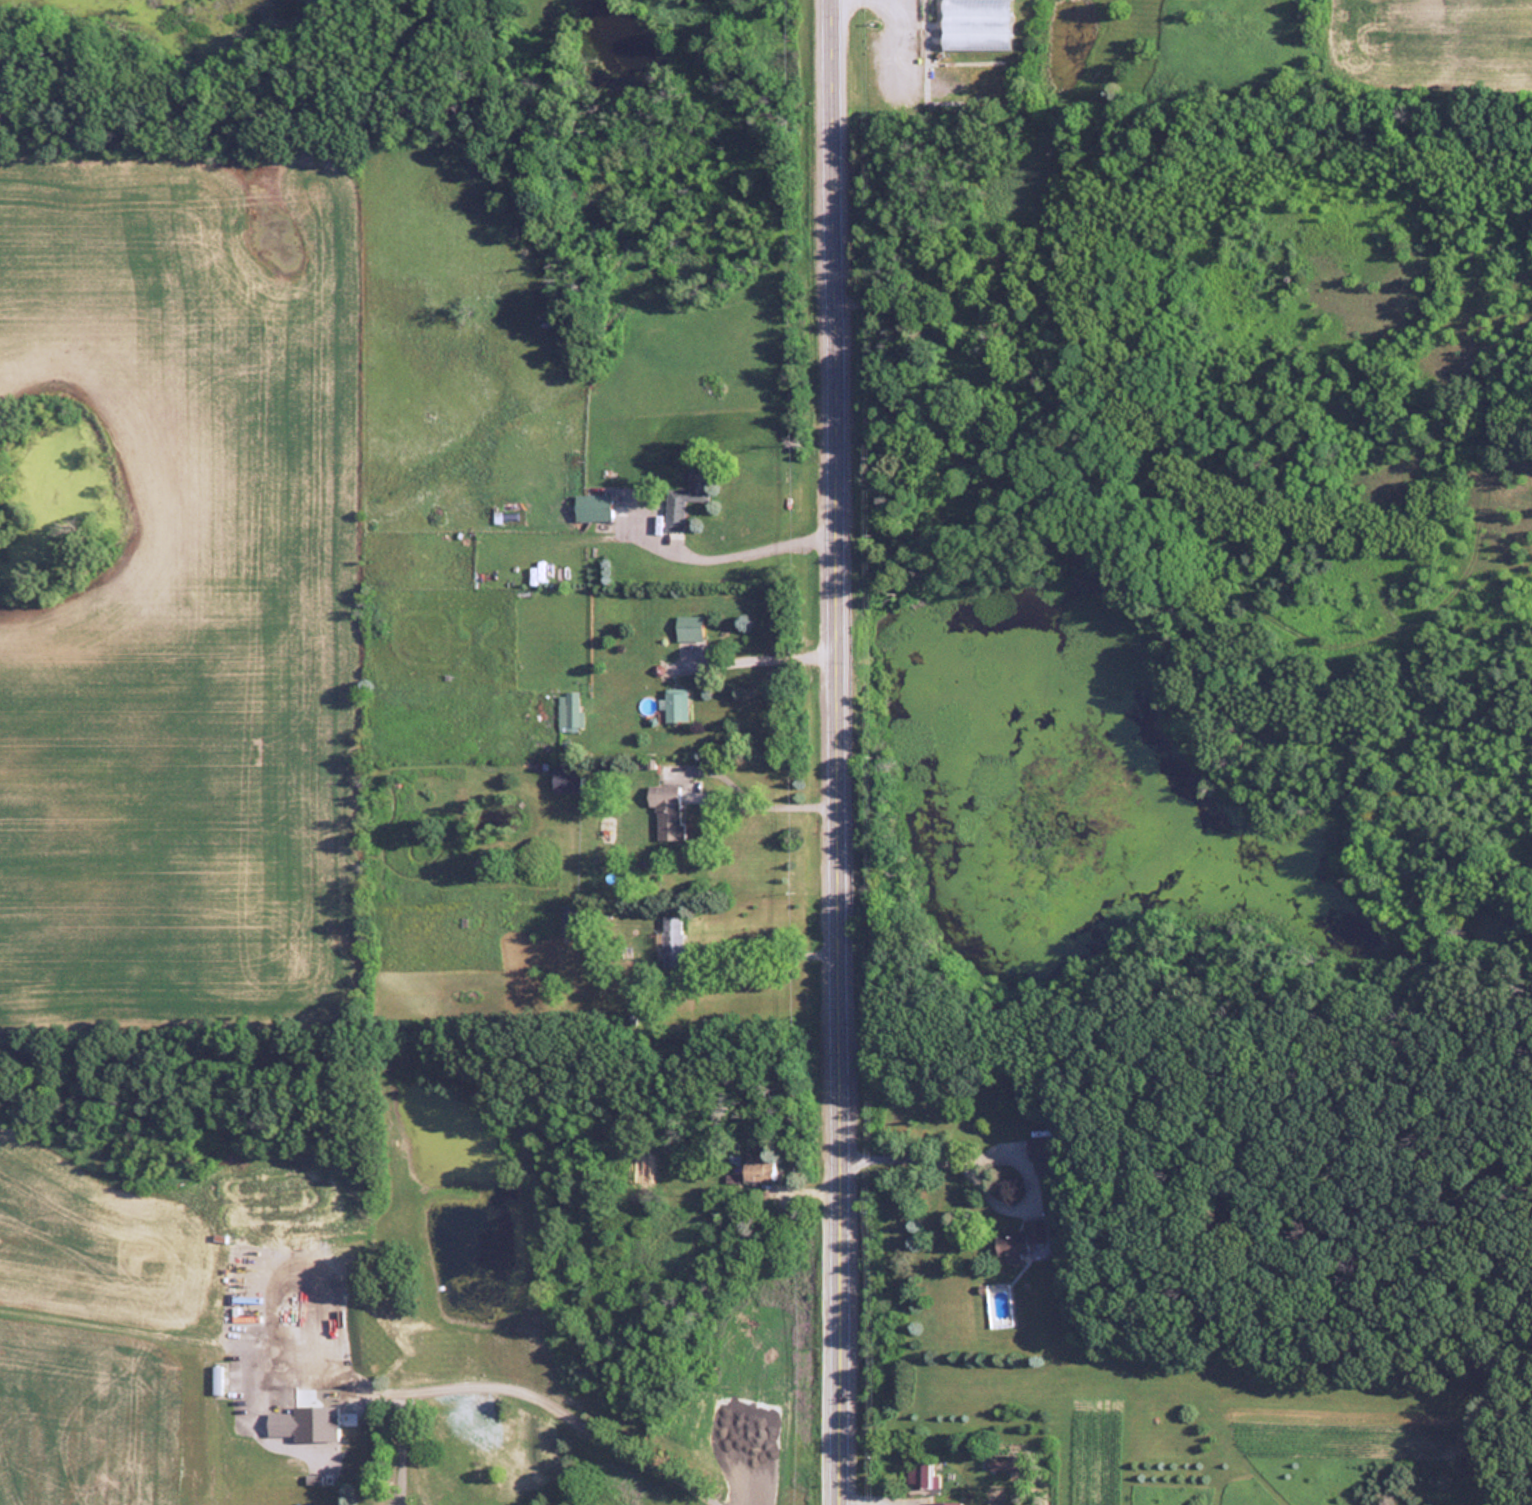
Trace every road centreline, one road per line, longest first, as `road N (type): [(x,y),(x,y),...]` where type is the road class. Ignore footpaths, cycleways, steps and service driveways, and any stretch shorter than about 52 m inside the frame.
road 1 (primary): [(841,1504),(838,0)]

